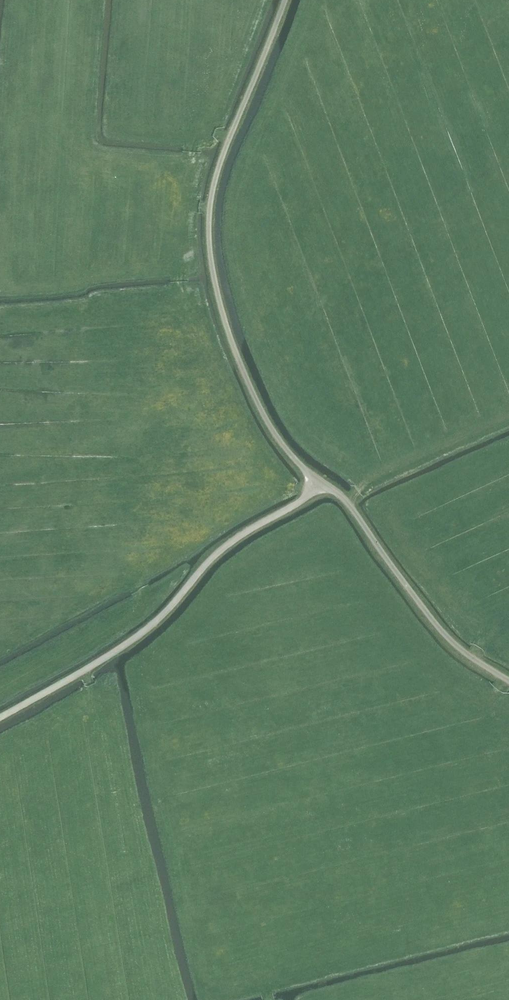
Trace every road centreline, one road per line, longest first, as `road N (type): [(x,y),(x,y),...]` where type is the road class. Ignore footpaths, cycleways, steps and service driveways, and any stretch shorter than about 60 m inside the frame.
road 1 (unclassified): [(323,487),(280,440),(249,386),(210,242),(218,172),(285,0)]
road 2 (unclassified): [(0,719),(163,618),(215,555),(323,487)]
road 3 (unclassified): [(508,682),(441,631),(349,505),(323,487)]
road 4 (track): [(508,416),(370,478),(349,505)]

